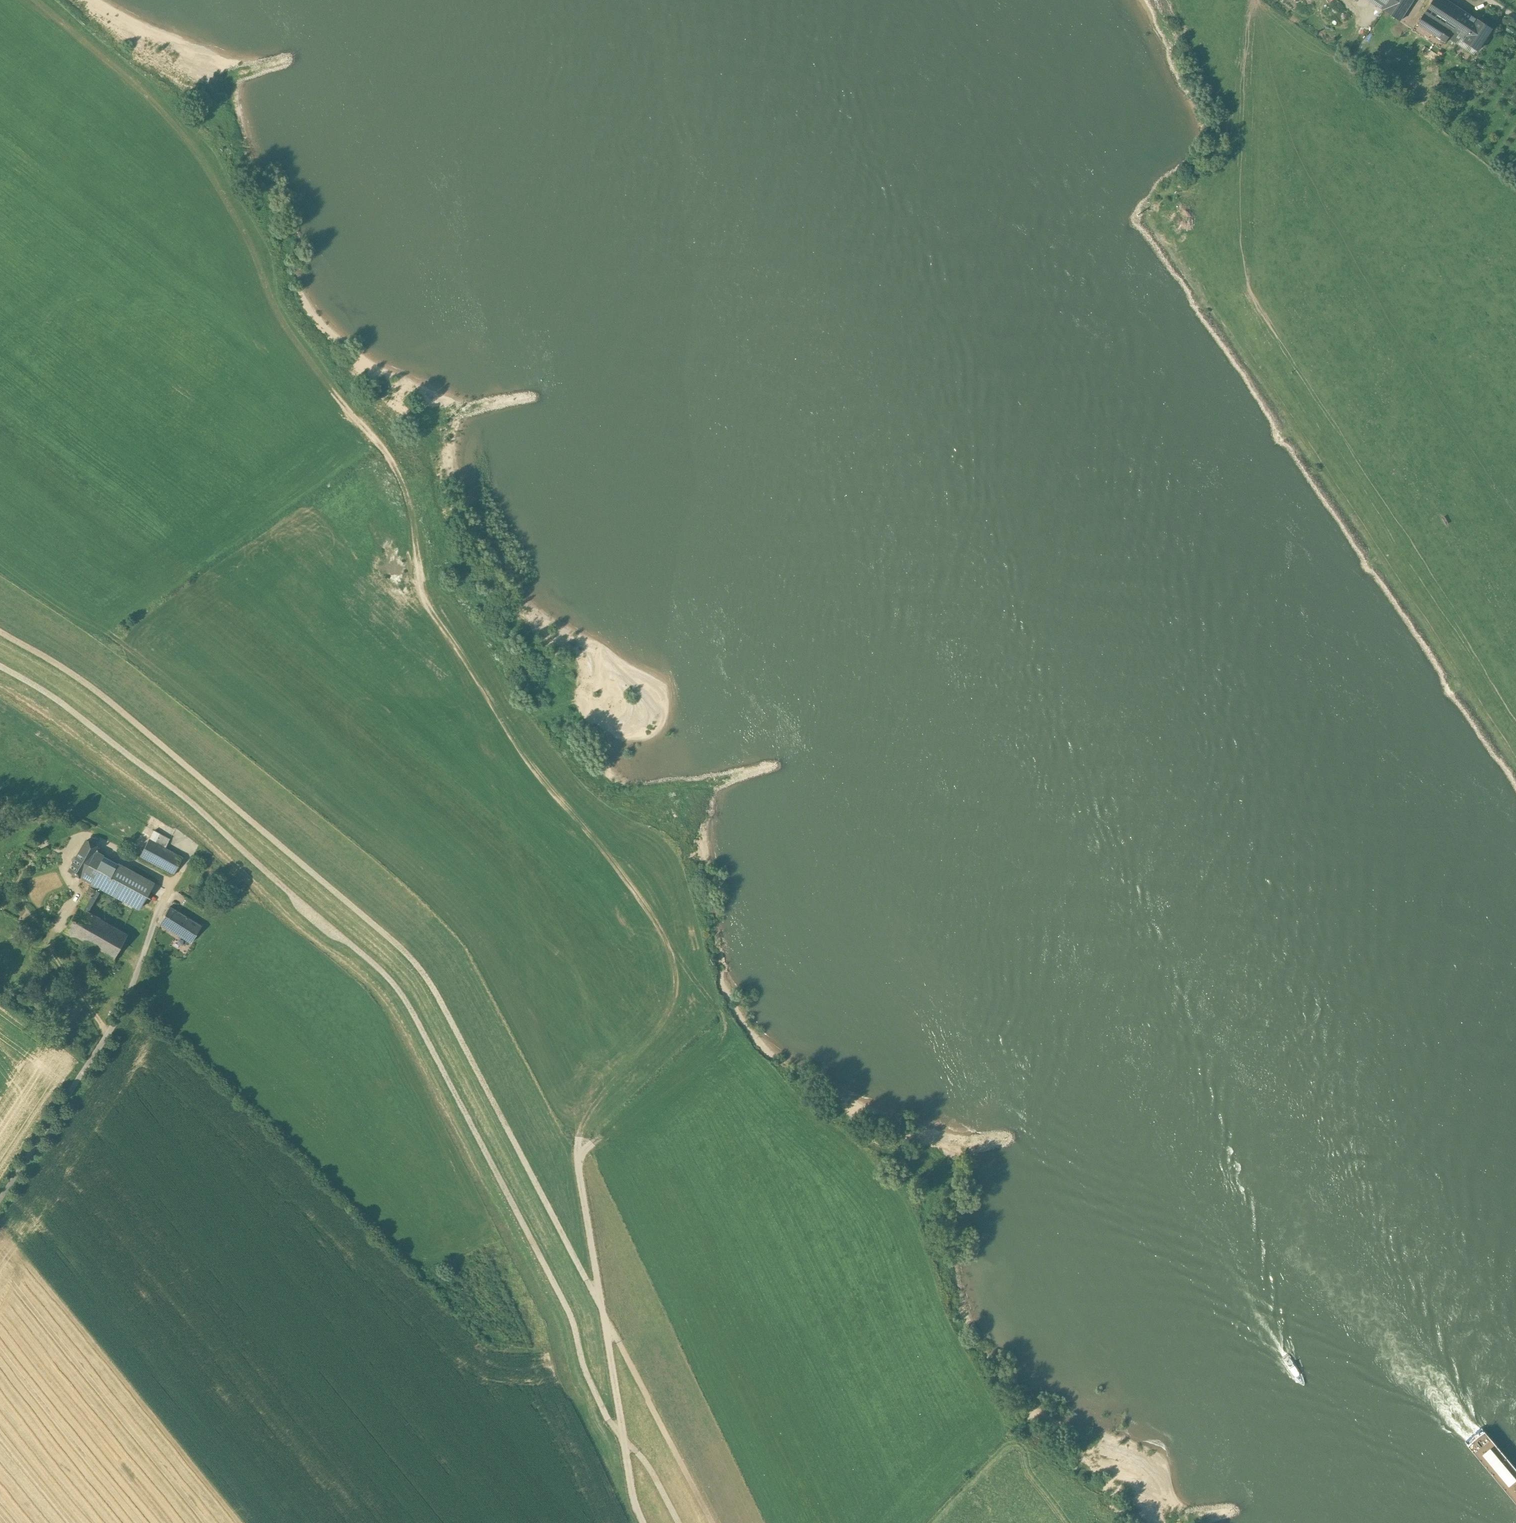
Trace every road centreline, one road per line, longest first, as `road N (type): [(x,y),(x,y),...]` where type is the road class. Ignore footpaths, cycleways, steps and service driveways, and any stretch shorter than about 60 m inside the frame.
road 1 (track): [(603,1304),(579,1176),(578,1154),(588,1141)]
road 2 (track): [(603,1304),(625,1440)]

